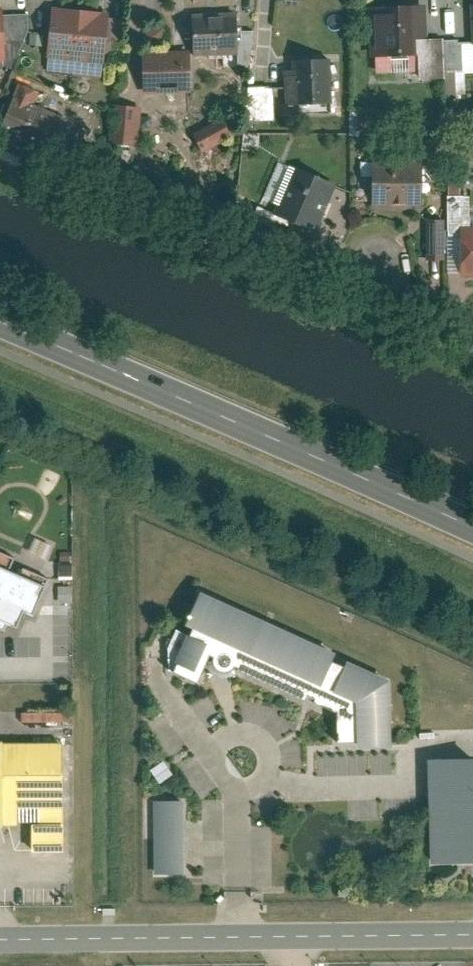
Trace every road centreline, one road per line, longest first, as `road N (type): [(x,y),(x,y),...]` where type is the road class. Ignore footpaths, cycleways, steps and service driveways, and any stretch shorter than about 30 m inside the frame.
road 1 (primary): [(0,322),(472,529)]
road 2 (unclassified): [(472,934),(0,938)]

